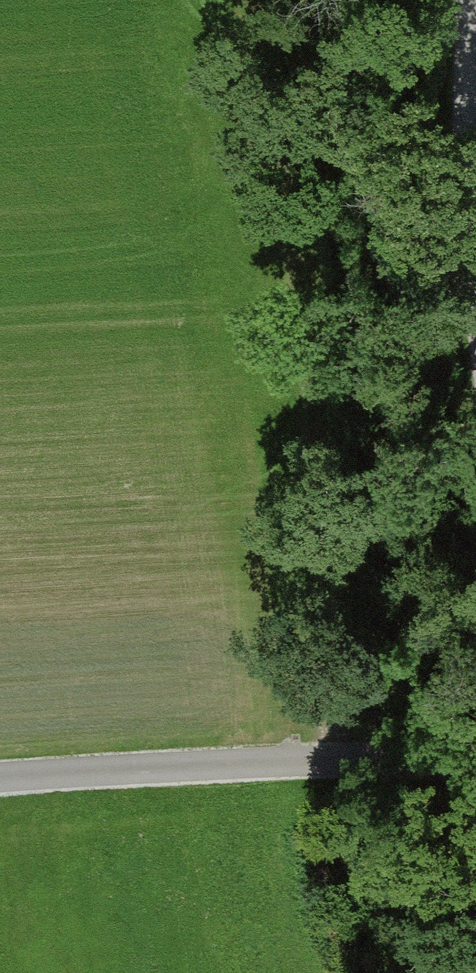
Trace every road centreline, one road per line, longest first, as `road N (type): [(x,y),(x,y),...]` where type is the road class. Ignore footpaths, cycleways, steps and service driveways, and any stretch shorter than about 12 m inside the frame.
road 1 (track): [(329,760),(323,536),(298,294),(249,0)]
road 2 (track): [(475,758),(0,781)]
road 3 (track): [(469,0),(475,243)]

